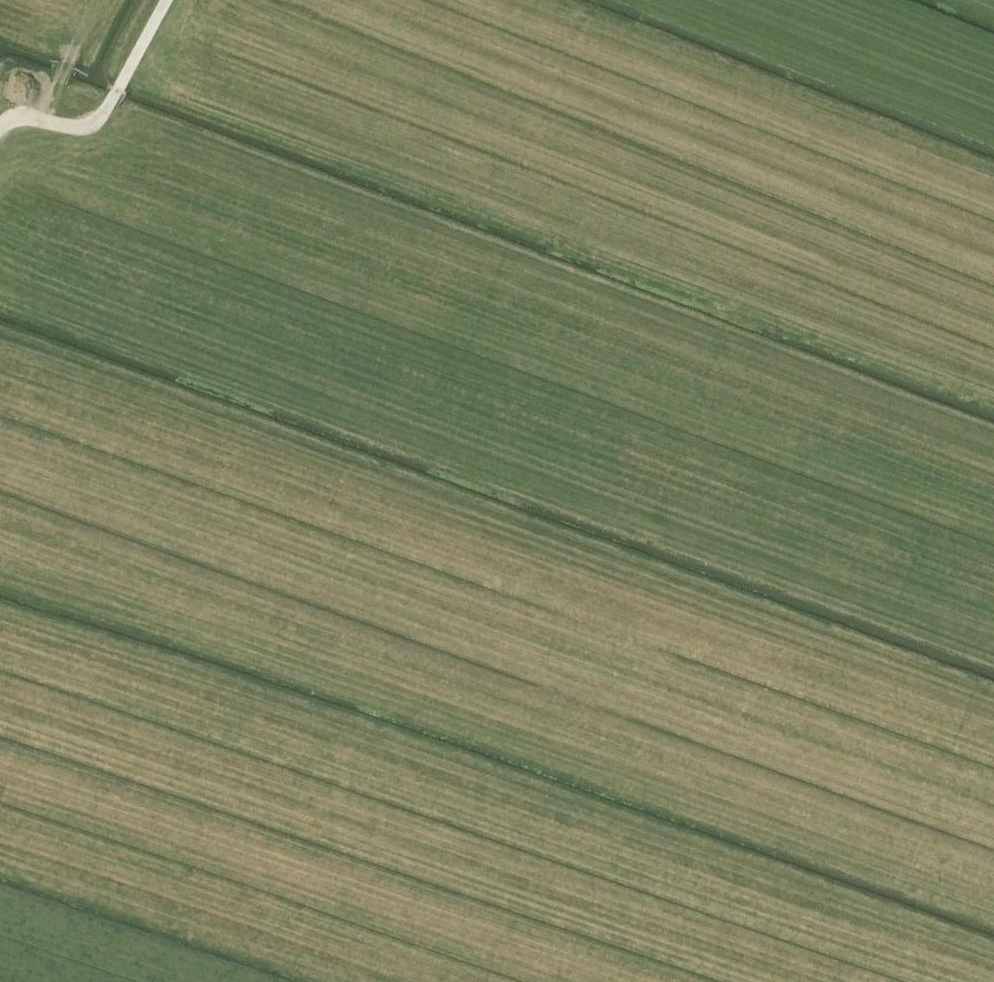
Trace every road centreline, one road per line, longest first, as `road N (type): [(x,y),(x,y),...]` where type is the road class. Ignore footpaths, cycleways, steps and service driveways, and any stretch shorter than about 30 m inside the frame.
road 1 (track): [(0,126),(28,116),(83,128),(99,118),(169,0)]

